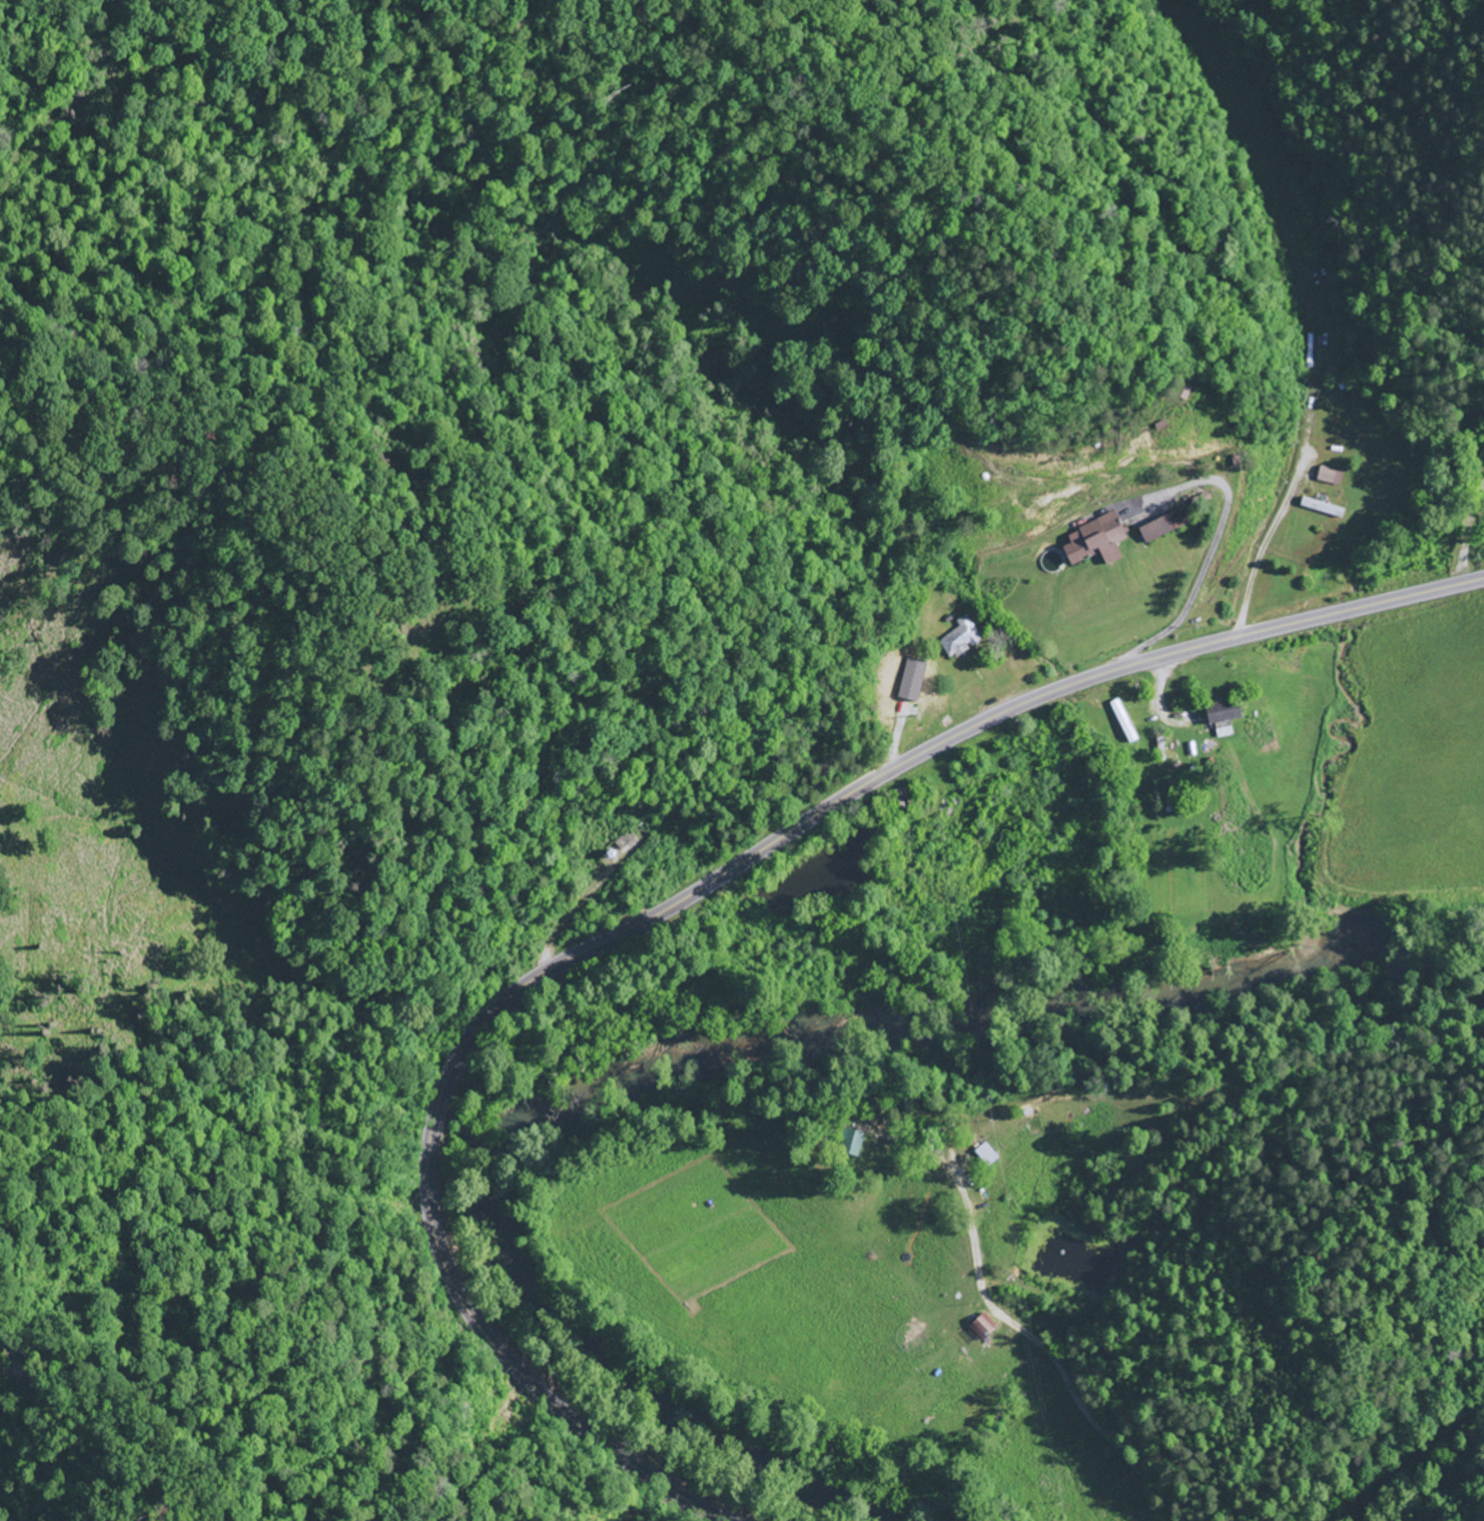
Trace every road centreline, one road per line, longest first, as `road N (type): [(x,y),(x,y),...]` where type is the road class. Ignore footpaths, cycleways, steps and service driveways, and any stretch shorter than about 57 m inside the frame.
road 1 (secondary): [(724,1520),(647,1476),(530,1383),(482,1325),(448,1265),(431,1193),(432,1156),(447,1084),(483,1023),(537,977),(668,909),(916,757),(1031,701),(1192,648),(1483,578)]
road 2 (residential): [(1177,1520),(1092,1423),(1061,1367),(988,1301),(972,1220)]

